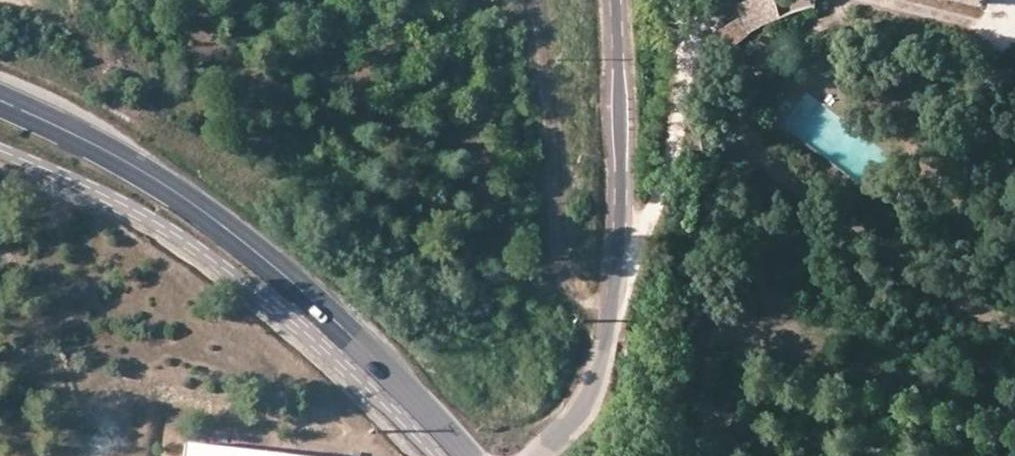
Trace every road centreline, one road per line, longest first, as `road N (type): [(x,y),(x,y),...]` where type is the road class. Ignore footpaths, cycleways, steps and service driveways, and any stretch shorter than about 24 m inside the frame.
road 1 (secondary): [(0,103),(106,152),(234,235),(356,340),(467,455)]
road 2 (tertiary): [(616,0),(619,218),(610,309),(588,391),(533,455)]
road 3 (track): [(610,309),(574,293),(560,274),(529,0)]
road 4 (track): [(679,0),(687,58),(674,151),(647,227),(637,242),(618,244)]

